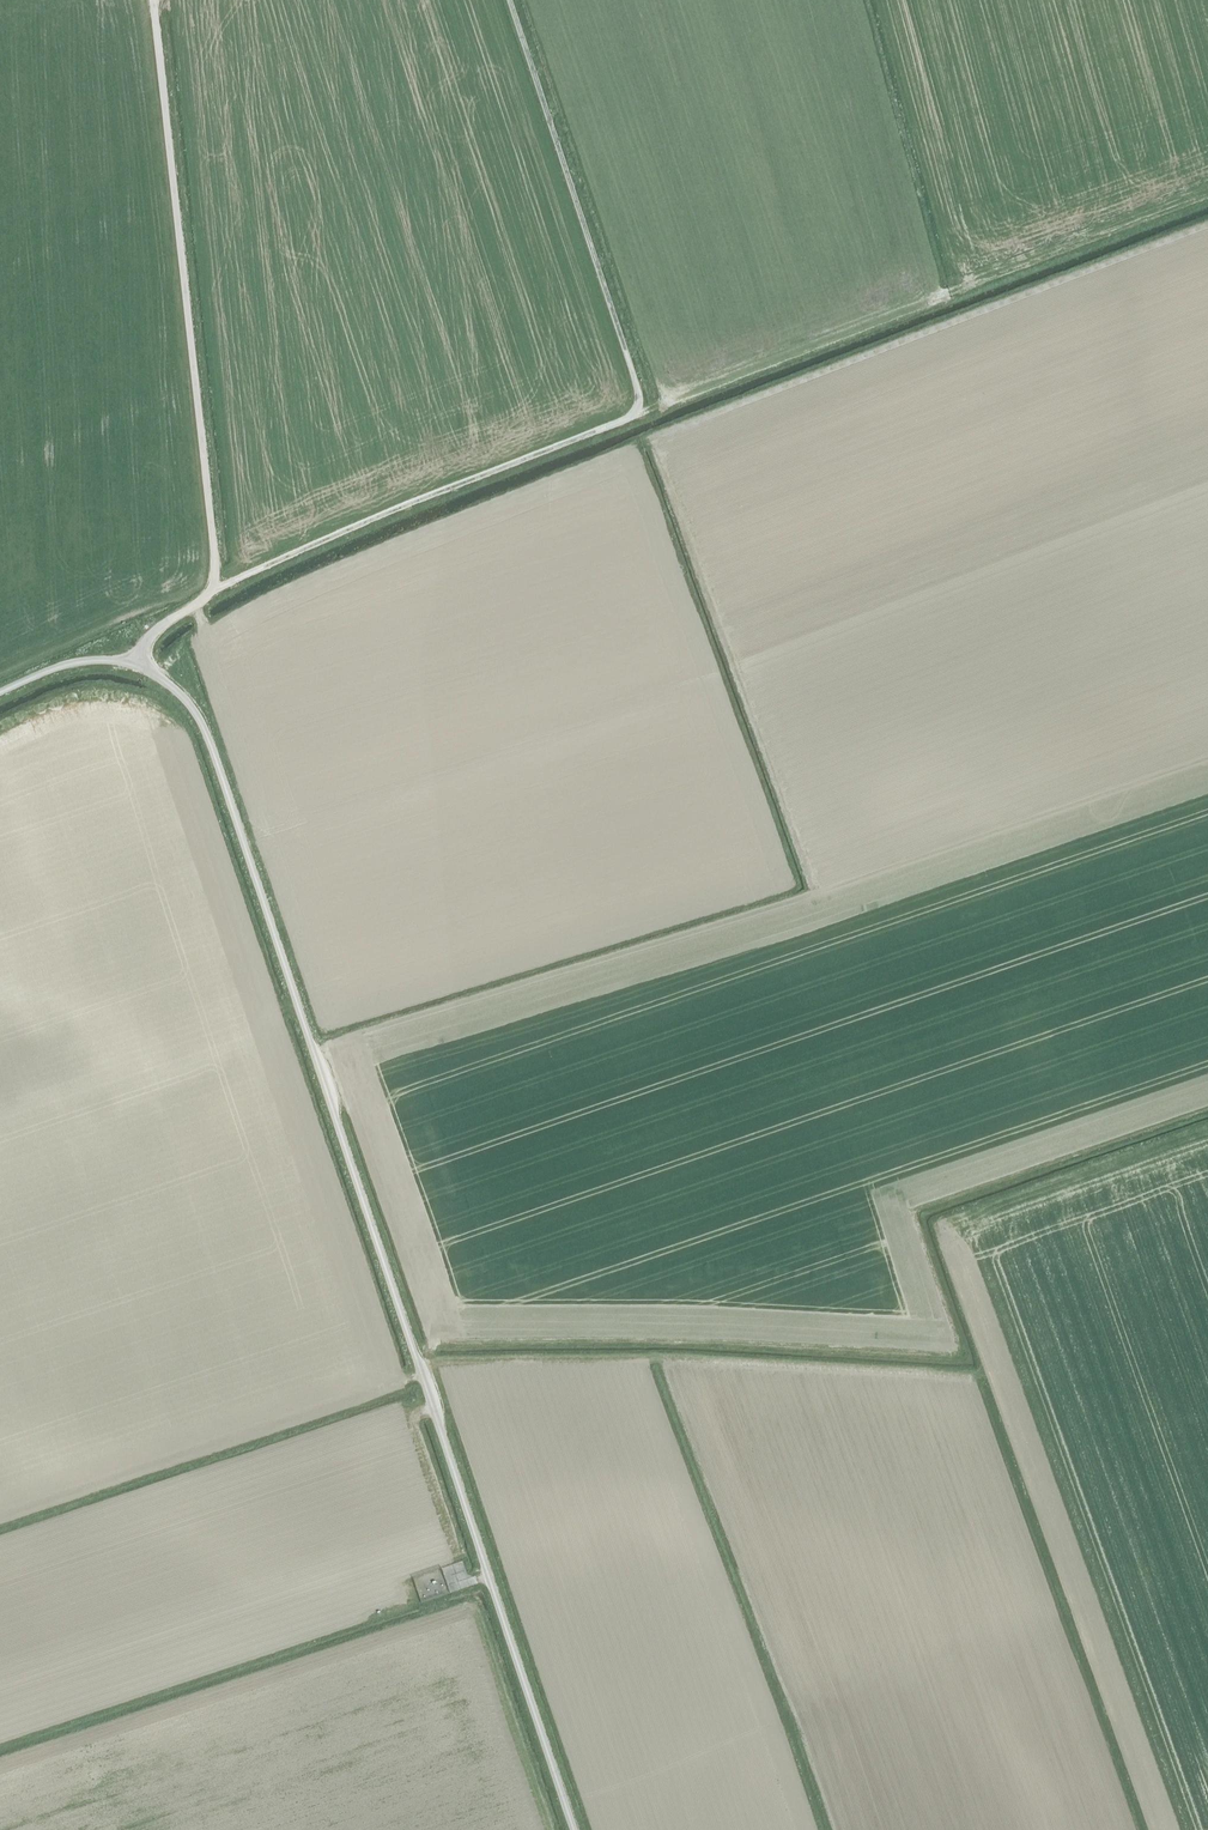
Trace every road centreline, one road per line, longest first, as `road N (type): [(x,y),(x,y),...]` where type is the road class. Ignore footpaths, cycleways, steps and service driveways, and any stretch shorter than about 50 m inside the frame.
road 1 (unclassified): [(573,1829),(206,733),(169,685),(121,662),(60,666),(0,693)]

